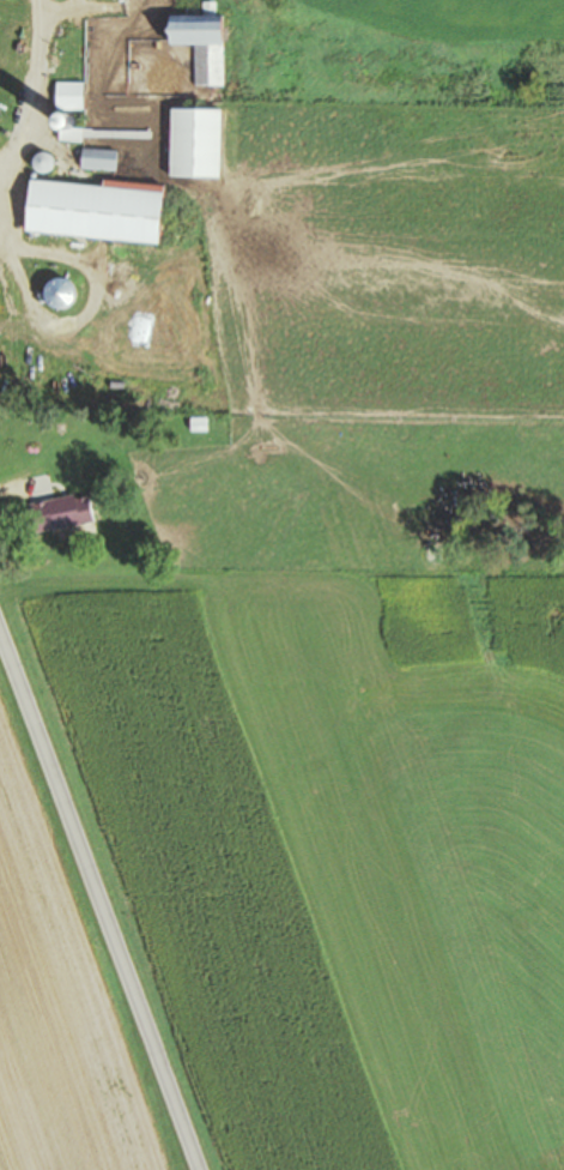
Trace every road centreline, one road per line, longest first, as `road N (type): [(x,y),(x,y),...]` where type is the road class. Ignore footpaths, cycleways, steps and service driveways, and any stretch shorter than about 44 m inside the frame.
road 1 (residential): [(197,1169),(0,639)]

